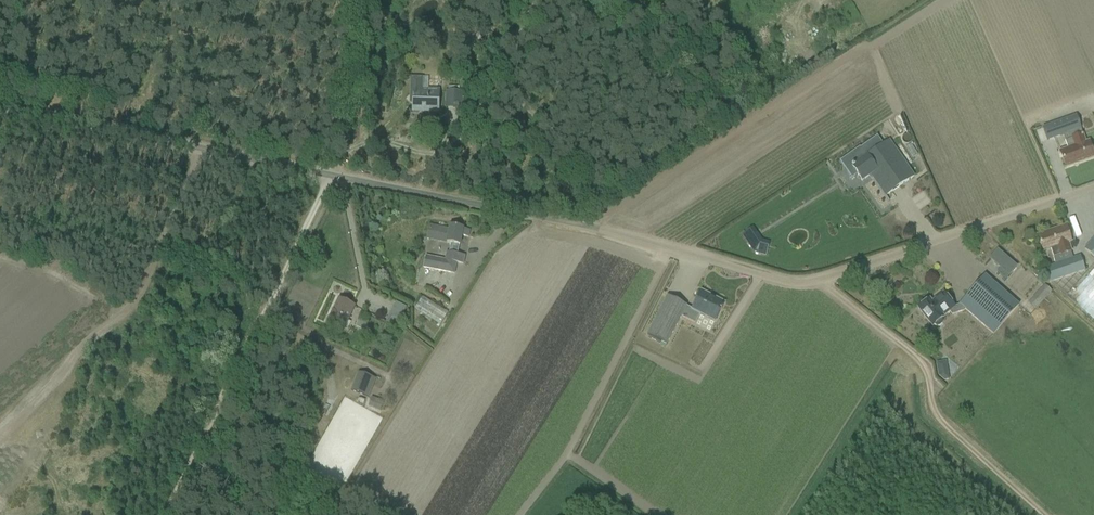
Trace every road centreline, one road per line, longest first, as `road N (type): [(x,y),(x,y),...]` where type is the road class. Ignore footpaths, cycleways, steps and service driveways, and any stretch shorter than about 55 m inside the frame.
road 1 (unclassified): [(332,176),(570,224),(806,286),(981,221),(1093,190)]
road 2 (track): [(164,514),(332,176)]
road 3 (unclassified): [(332,176),(0,110)]
road 4 (track): [(356,0),(346,134),(332,176)]

